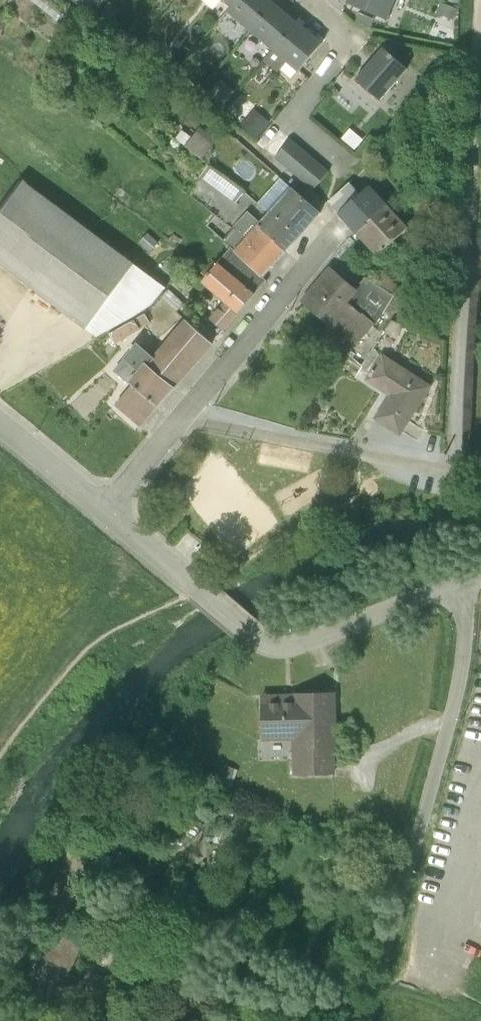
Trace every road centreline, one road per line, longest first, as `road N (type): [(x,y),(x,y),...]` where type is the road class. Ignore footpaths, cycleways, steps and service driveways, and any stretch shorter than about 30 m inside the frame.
road 1 (track): [(476,0),(457,473)]
road 2 (unclassified): [(458,586),(460,674),(365,1020)]
road 3 (residential): [(102,510),(267,645),(283,647),(458,586)]
road 4 (residential): [(185,412),(342,226),(241,133),(227,148)]
road 5 (residential): [(185,412),(457,473)]
road 6 (residential): [(0,428),(102,510)]
road 7 (residential): [(102,510),(185,412)]

